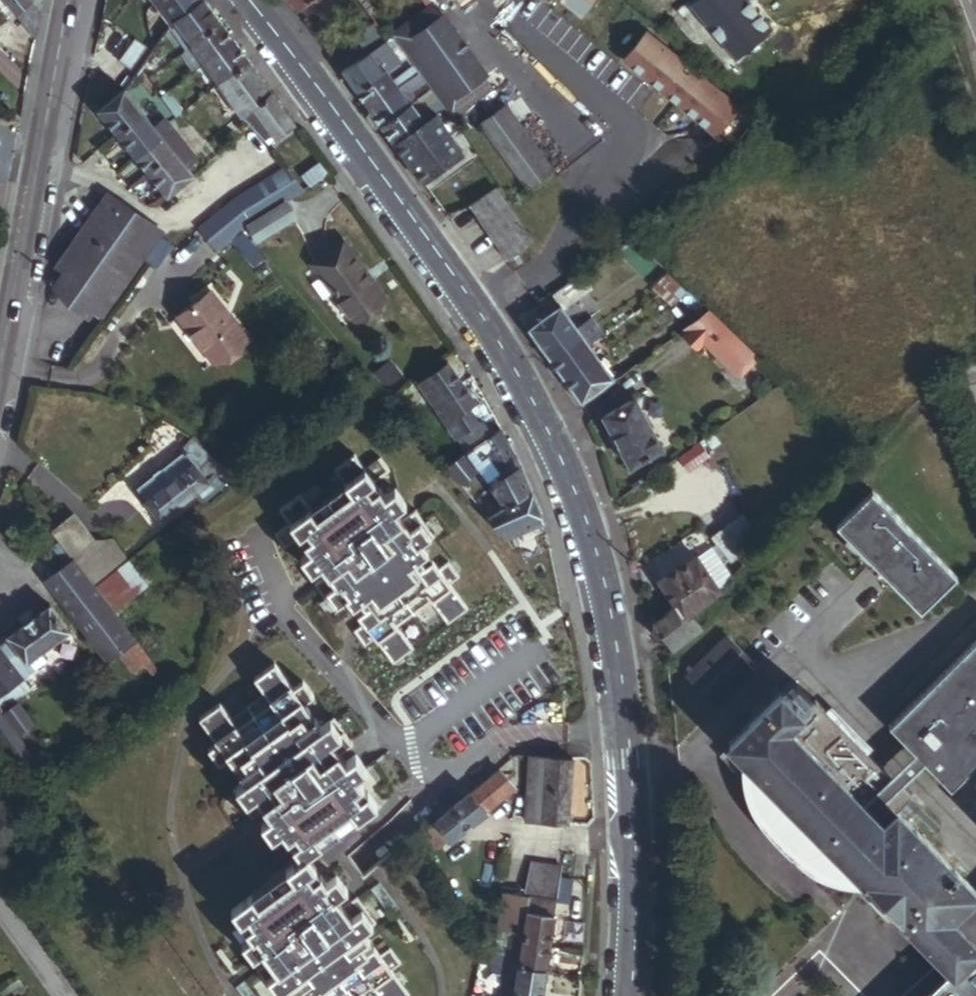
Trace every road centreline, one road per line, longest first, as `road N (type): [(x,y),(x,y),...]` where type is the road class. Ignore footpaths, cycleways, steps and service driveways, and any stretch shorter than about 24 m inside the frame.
road 1 (tertiary): [(632,995),(638,875),(623,682),(598,555),(577,493),(498,341),(250,0)]
road 2 (secondary): [(78,0),(0,364)]

